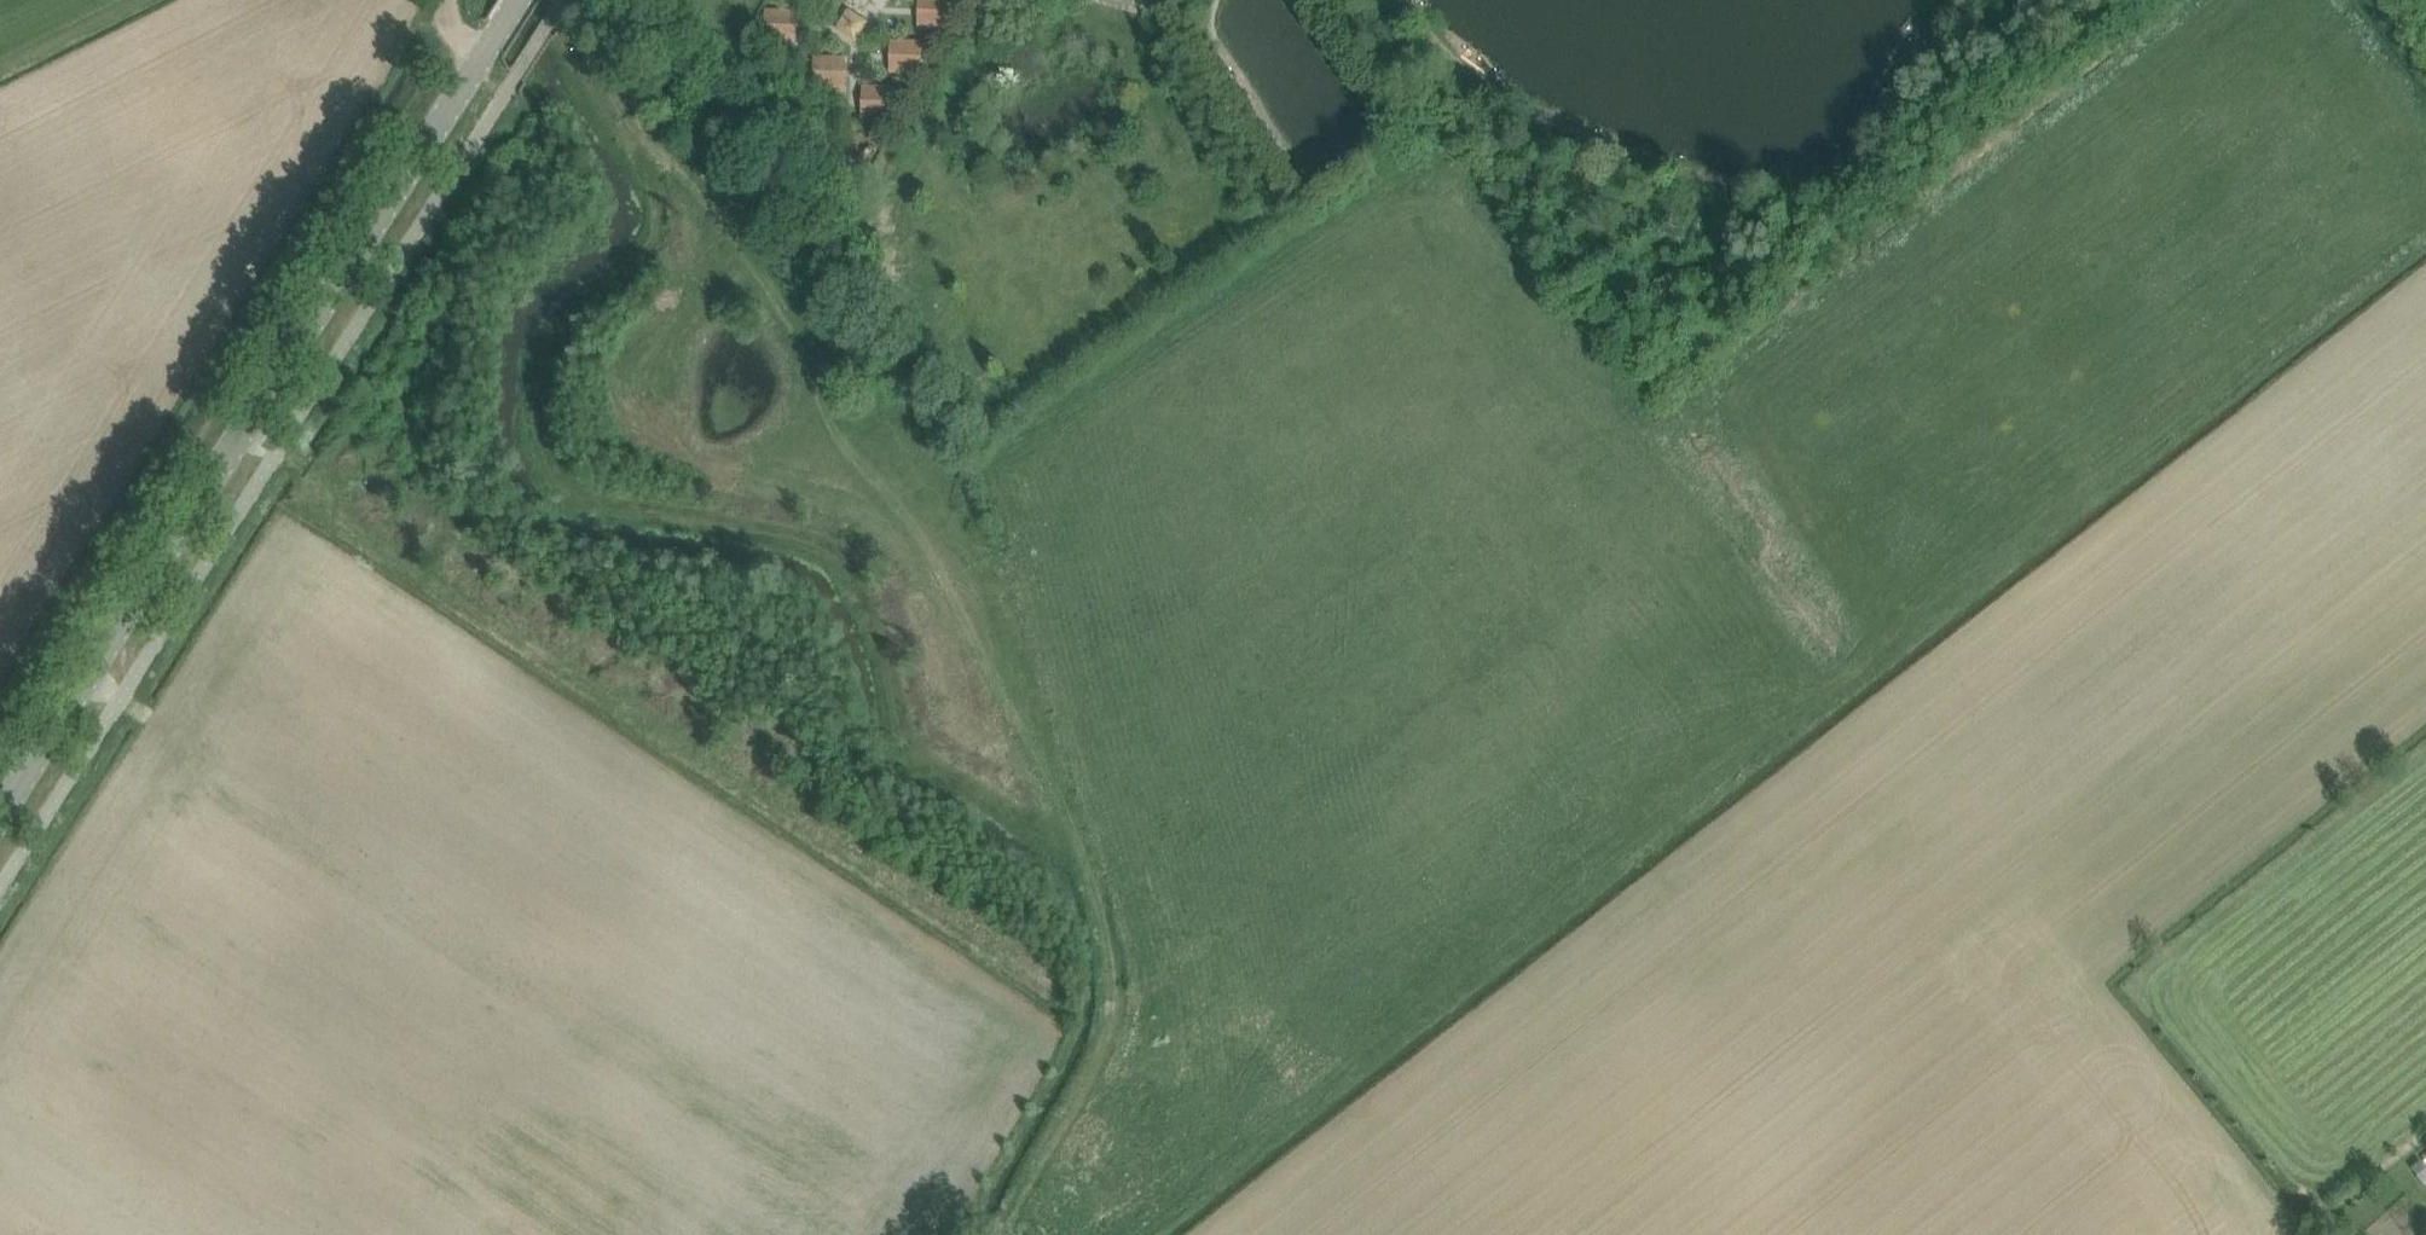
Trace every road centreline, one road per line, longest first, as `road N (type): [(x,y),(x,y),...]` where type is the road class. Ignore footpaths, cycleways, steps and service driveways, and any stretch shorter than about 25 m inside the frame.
road 1 (tertiary): [(0,816),(517,0)]

